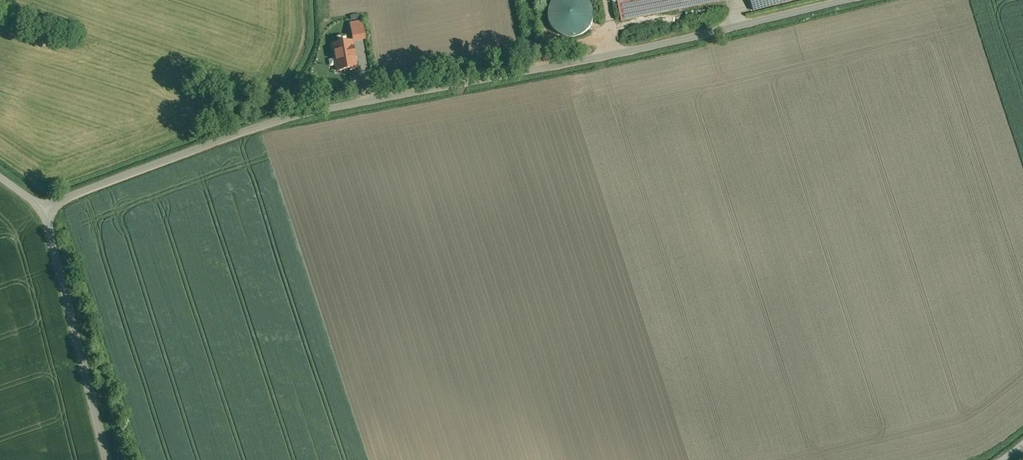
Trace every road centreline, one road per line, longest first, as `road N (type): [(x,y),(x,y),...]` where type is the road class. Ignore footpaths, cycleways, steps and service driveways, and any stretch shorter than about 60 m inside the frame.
road 1 (residential): [(839,0),(651,47),(481,76),(241,138),(47,210)]
road 2 (unclassified): [(47,210),(109,459)]

